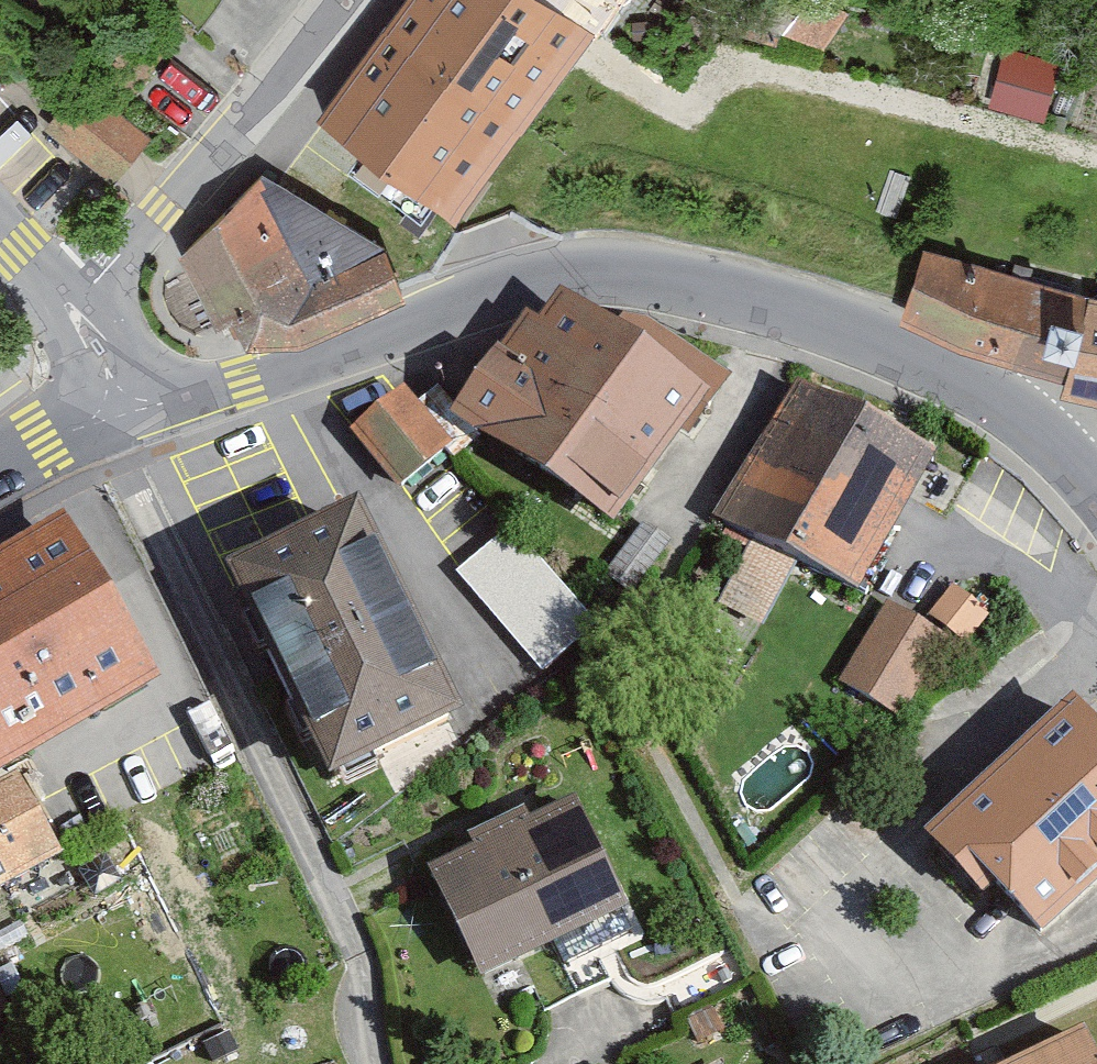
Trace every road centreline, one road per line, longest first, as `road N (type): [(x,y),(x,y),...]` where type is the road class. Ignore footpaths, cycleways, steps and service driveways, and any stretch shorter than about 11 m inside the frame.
road 1 (tertiary): [(1096,501),(1066,458),(960,379),(819,324),(686,288),(562,270),(128,417)]
road 2 (residential): [(128,417),(366,929),(390,1063)]
road 3 (residential): [(344,0),(69,316)]
road 4 (tertiary): [(128,417),(49,448),(0,479)]

